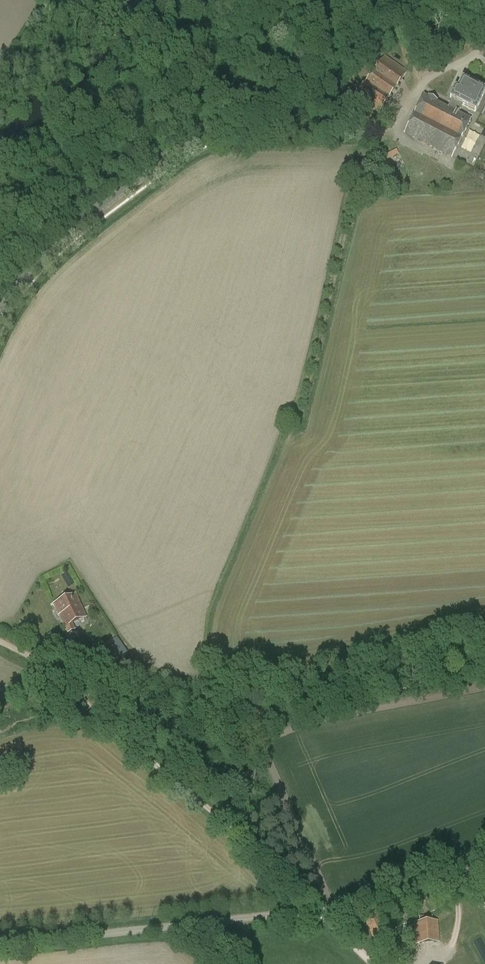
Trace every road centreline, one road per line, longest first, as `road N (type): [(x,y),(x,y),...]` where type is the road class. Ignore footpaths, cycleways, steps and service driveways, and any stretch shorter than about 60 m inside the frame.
road 1 (unclassified): [(0,945),(379,900),(484,863)]
road 2 (secondary): [(0,306),(59,238),(371,0)]
road 3 (track): [(371,963),(75,688)]
road 4 (track): [(211,120),(189,91),(80,0)]

